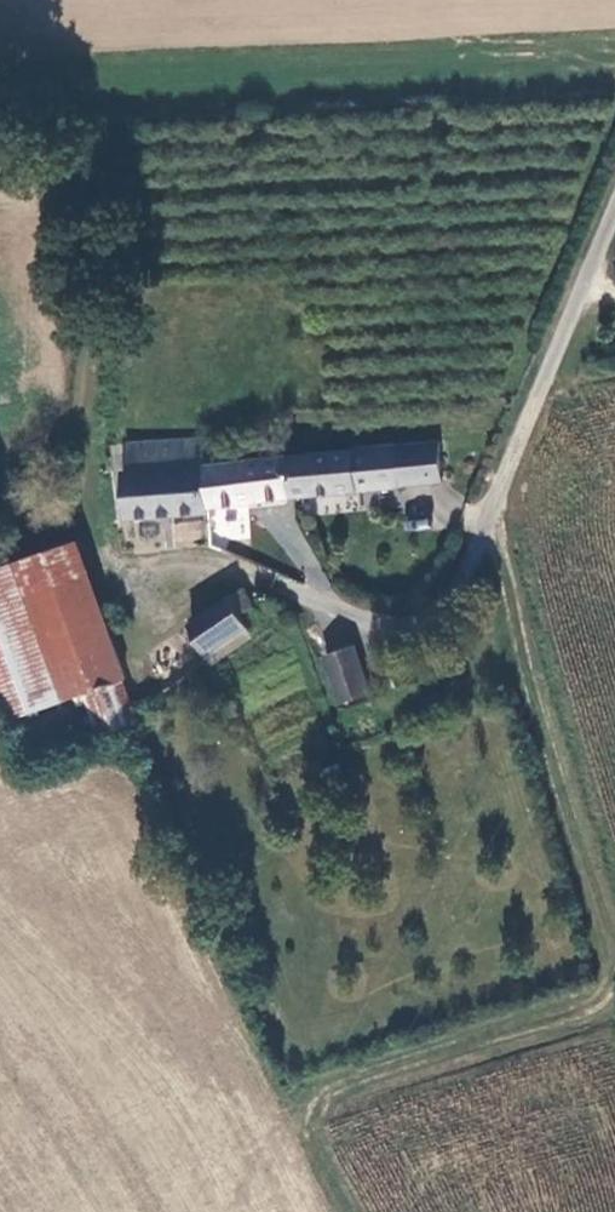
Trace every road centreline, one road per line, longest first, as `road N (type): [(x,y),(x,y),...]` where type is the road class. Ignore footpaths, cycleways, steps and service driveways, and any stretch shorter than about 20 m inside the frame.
road 1 (track): [(492,521),(522,658),(608,920),(611,974),(594,1005),(326,1091),(303,1132),(346,1211)]
road 2 (unclassified): [(492,521),(614,211)]

